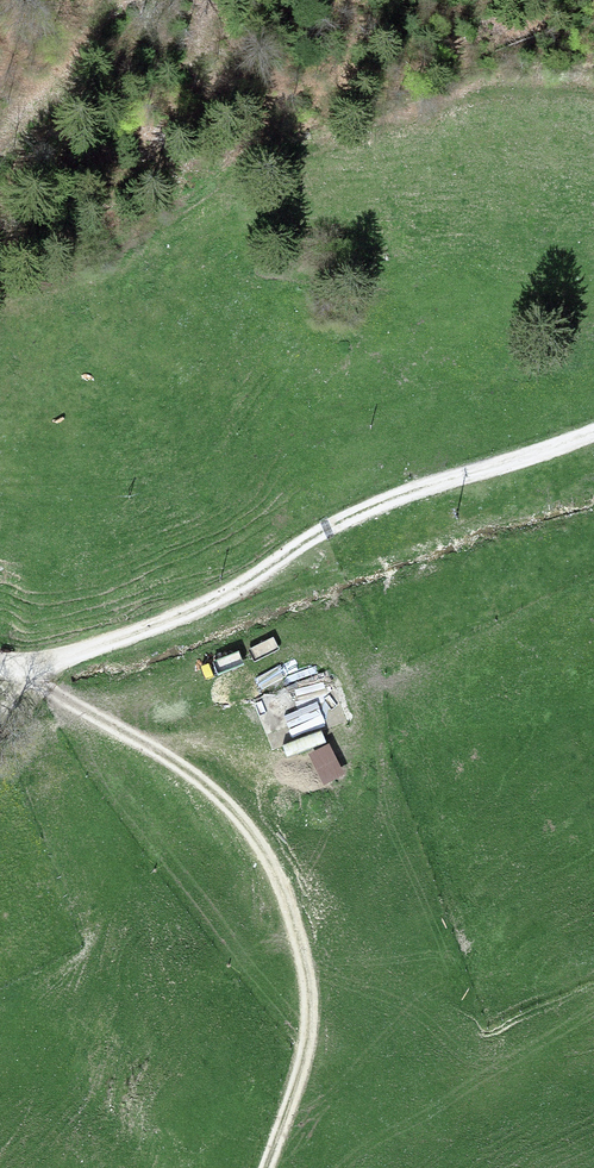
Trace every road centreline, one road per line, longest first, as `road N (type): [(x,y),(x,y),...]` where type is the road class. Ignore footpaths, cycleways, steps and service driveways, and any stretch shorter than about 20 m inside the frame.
road 1 (track): [(268,1167),(308,1046),(304,969),(276,881),(226,805),(189,772),(3,665)]
road 2 (unclassified): [(593,431),(407,493),(174,619),(63,655),(3,665)]
road 3 (track): [(0,146),(133,0)]

